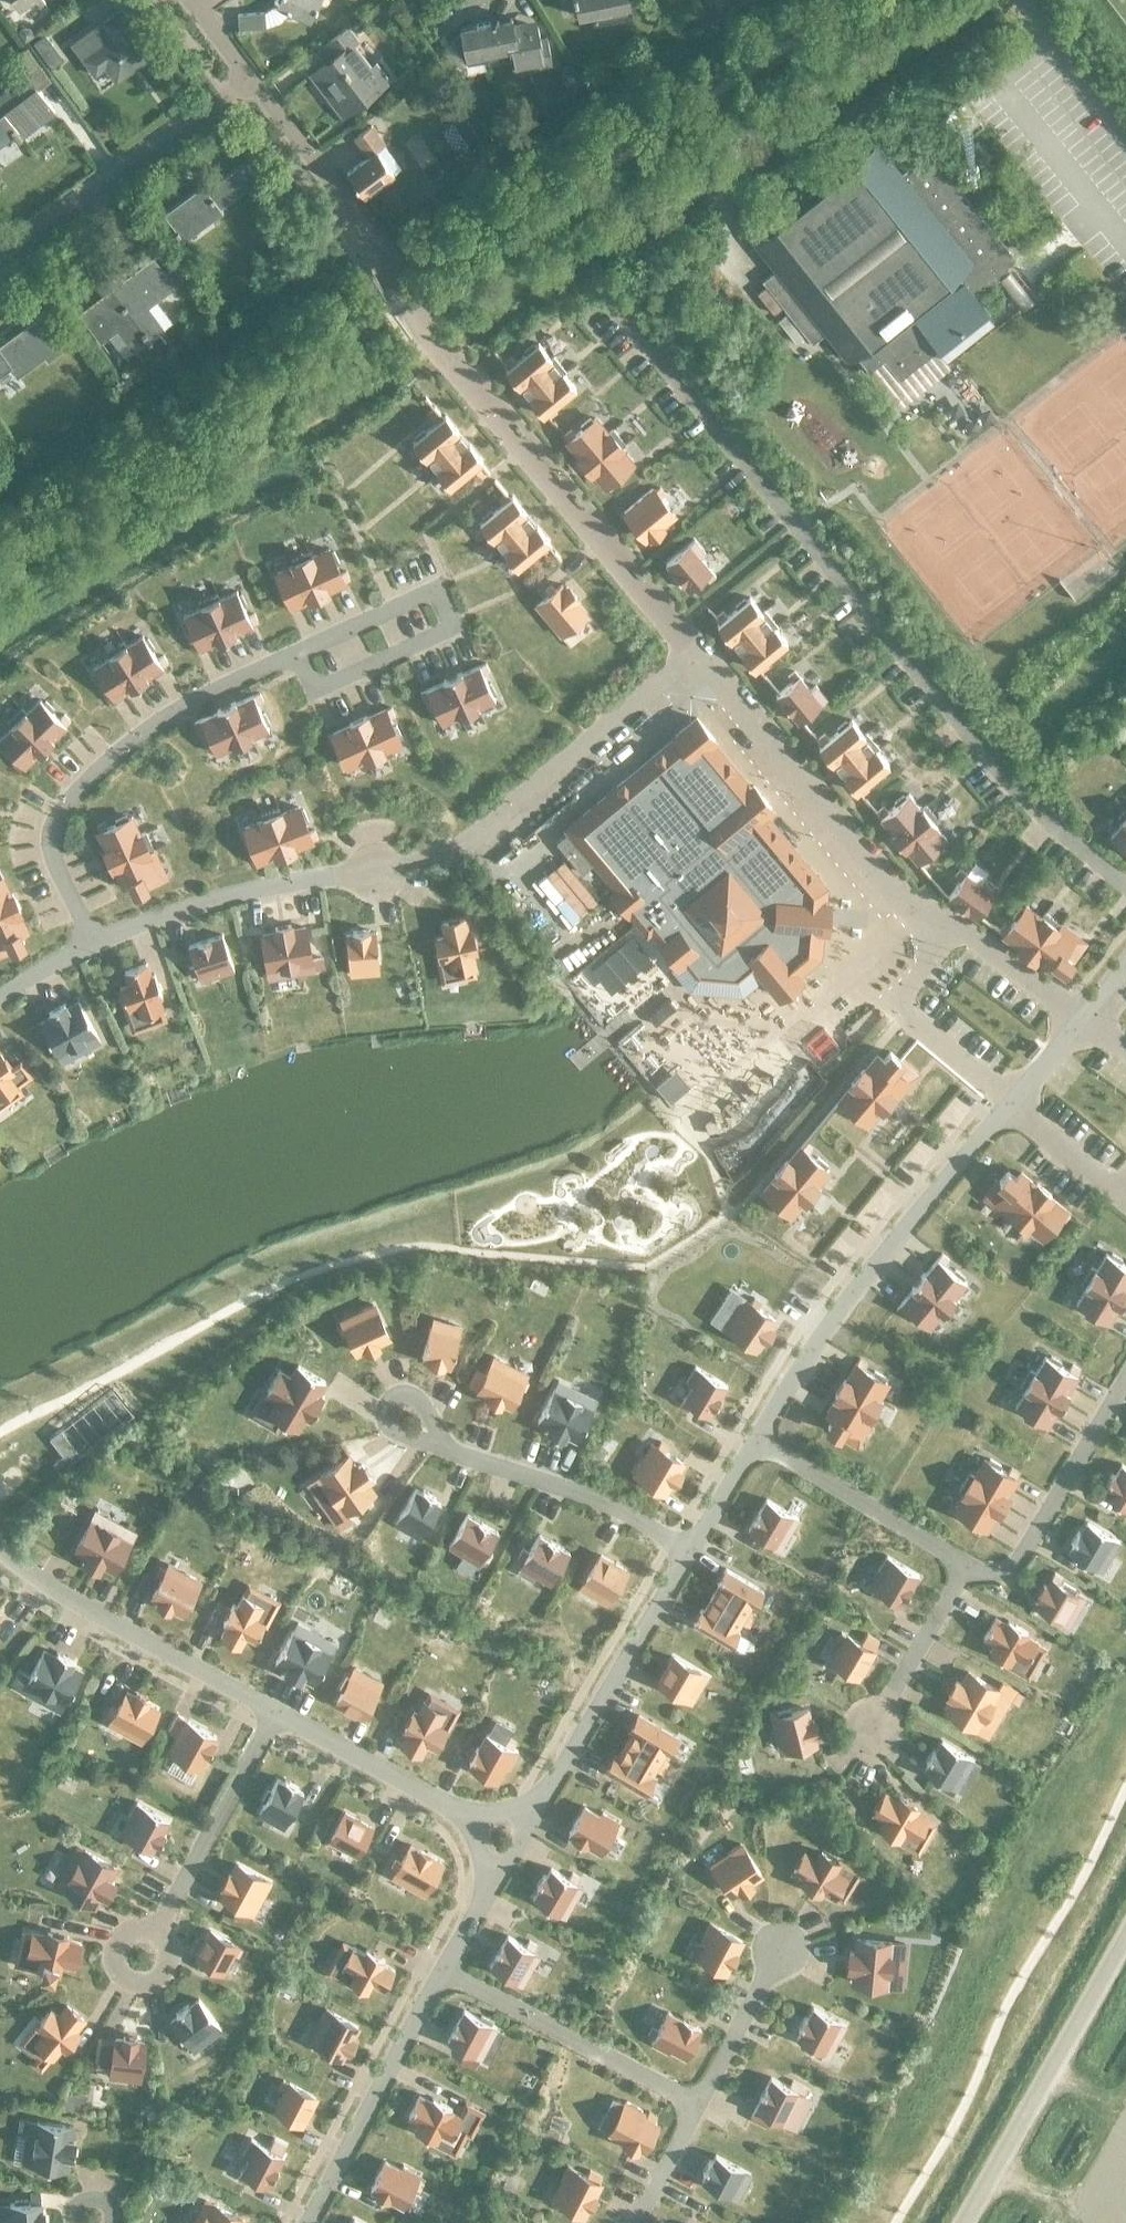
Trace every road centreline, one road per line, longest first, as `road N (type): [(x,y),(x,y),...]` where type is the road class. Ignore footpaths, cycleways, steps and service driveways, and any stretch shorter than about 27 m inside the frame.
road 1 (unclassified): [(964,2222),(1125,1935)]
road 2 (residential): [(0,261),(244,79)]
road 3 (residential): [(365,238),(244,79)]

